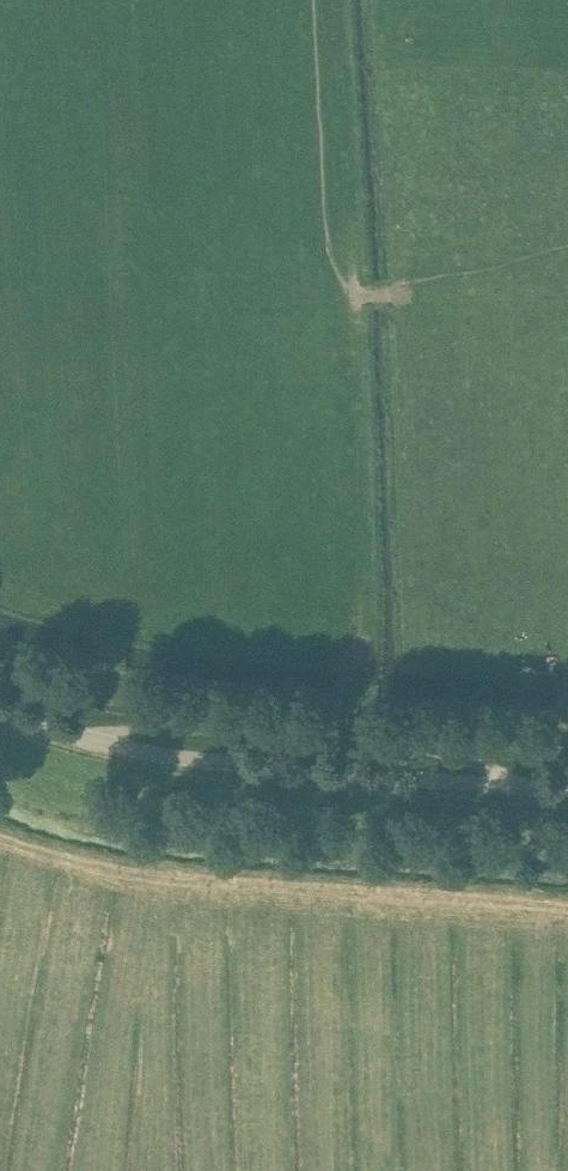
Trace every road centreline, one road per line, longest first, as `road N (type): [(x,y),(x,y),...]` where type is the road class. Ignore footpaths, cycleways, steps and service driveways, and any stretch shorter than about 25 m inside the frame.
road 1 (unclassified): [(567,794),(125,758),(0,713)]

